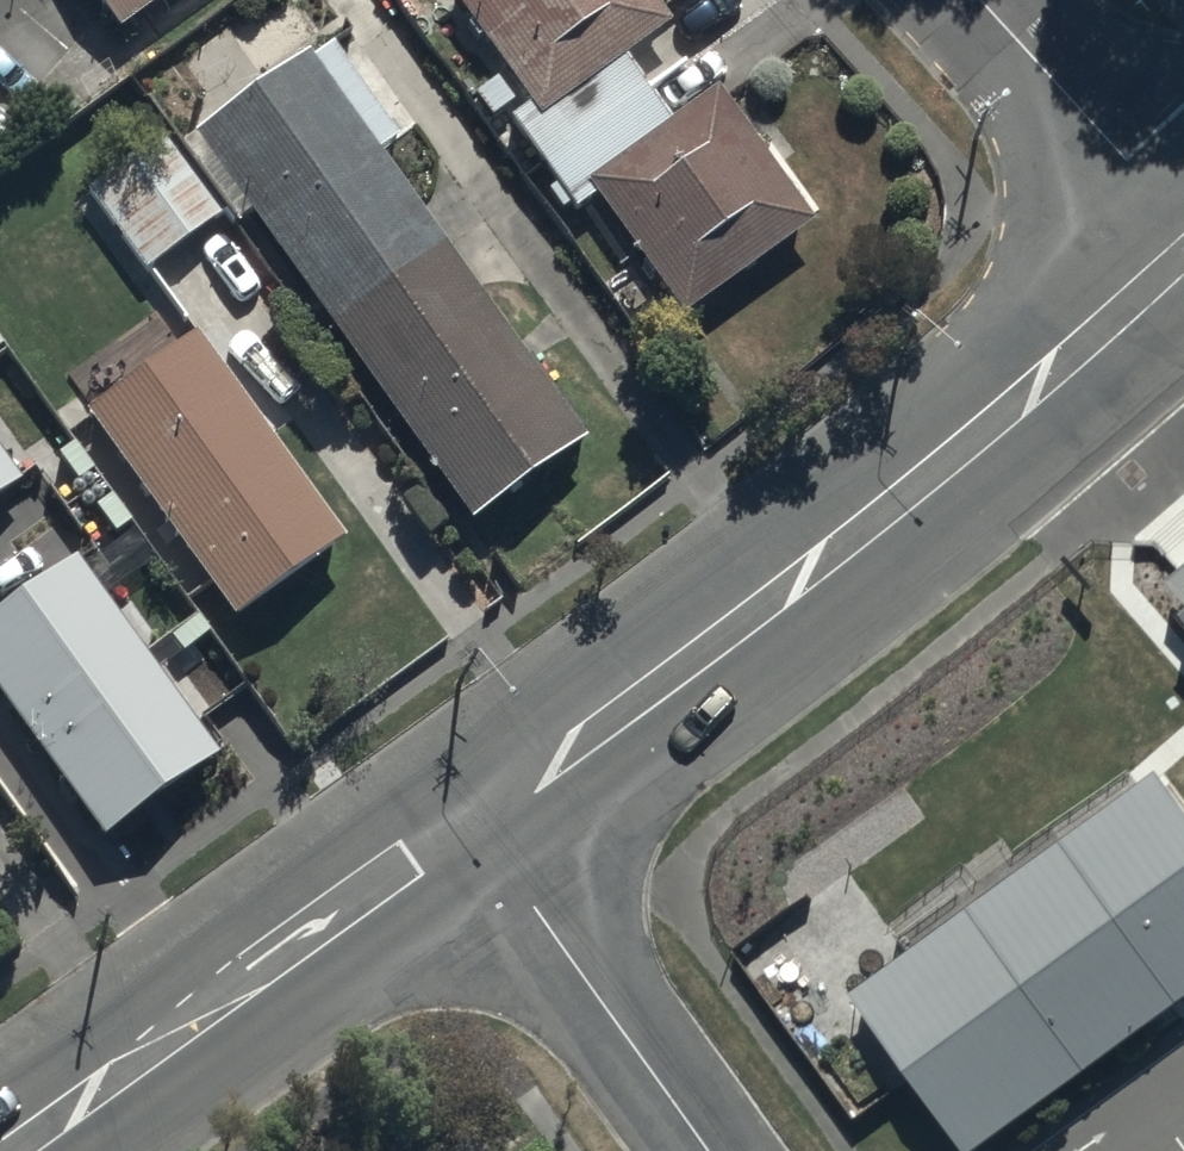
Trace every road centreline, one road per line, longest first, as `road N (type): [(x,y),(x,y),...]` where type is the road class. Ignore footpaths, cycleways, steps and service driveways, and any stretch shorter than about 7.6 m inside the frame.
road 1 (tertiary): [(473,825),(1001,420),(1183,255)]
road 2 (tertiary): [(16,1150),(473,825)]
road 3 (residential): [(473,825),(709,1150)]
road 4 (residential): [(981,0),(1183,223)]

